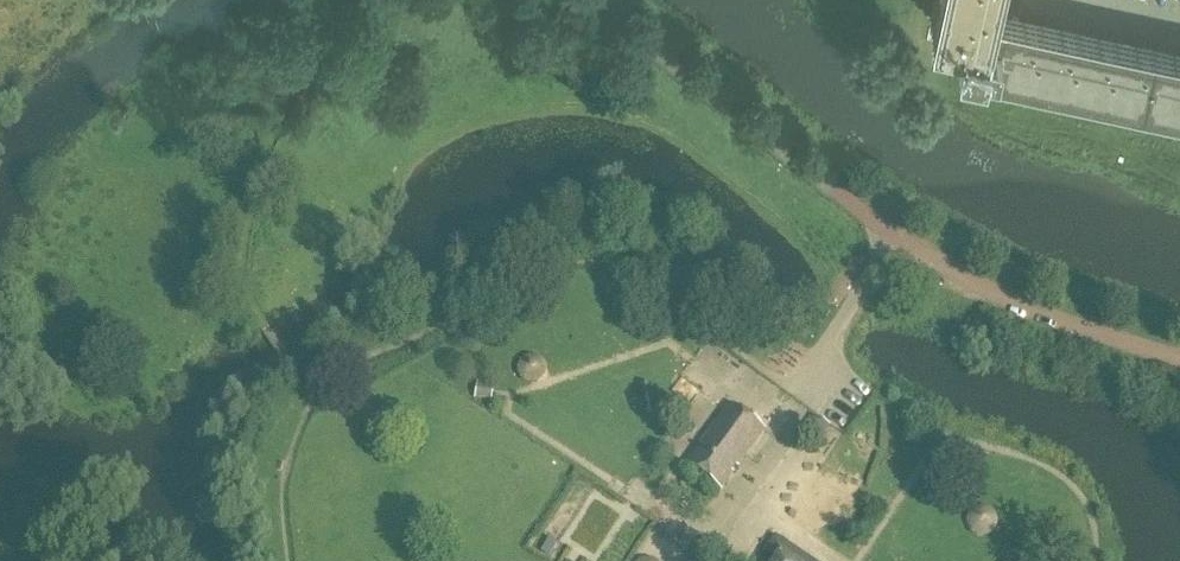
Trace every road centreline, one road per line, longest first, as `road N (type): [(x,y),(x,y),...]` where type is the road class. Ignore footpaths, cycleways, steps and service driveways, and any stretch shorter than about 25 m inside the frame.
road 1 (unclassified): [(1179,356),(998,300),(890,238),(584,0)]

